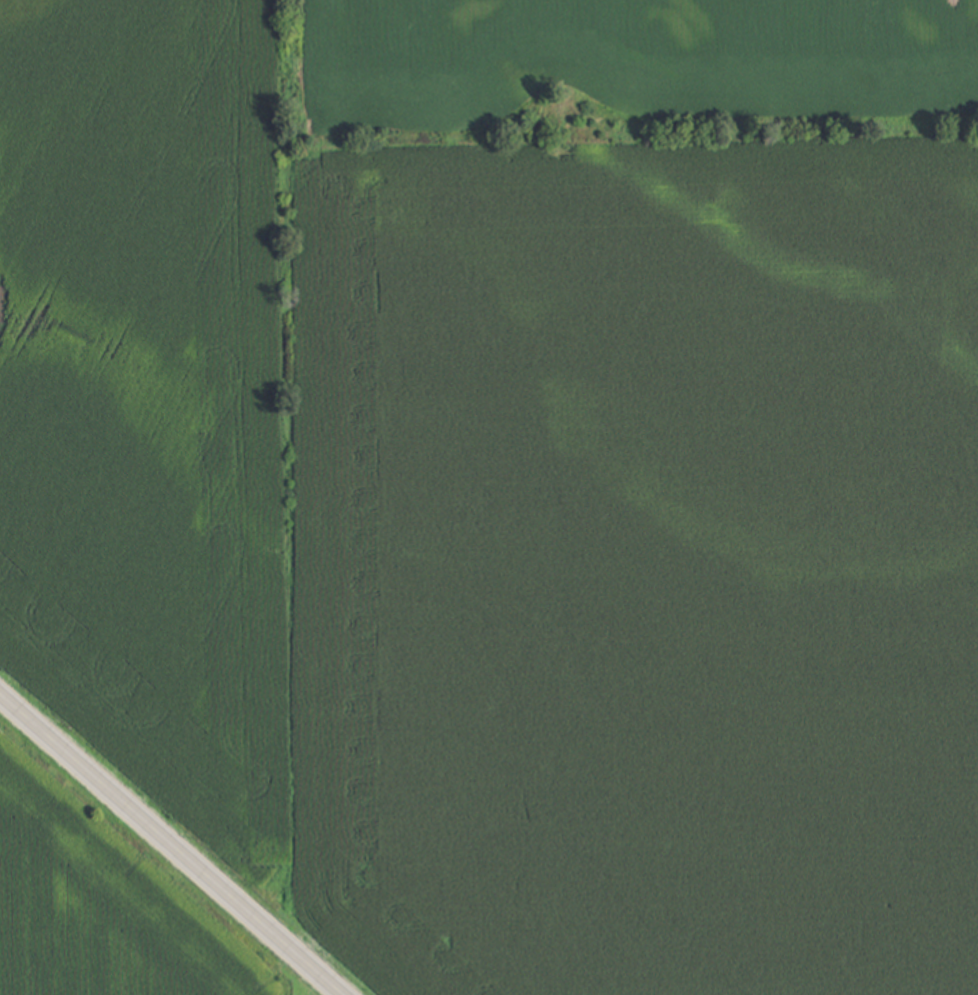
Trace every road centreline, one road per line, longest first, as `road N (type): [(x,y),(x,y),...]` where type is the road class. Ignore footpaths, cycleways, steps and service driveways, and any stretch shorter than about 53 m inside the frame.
road 1 (primary): [(318,994),(0,715)]

